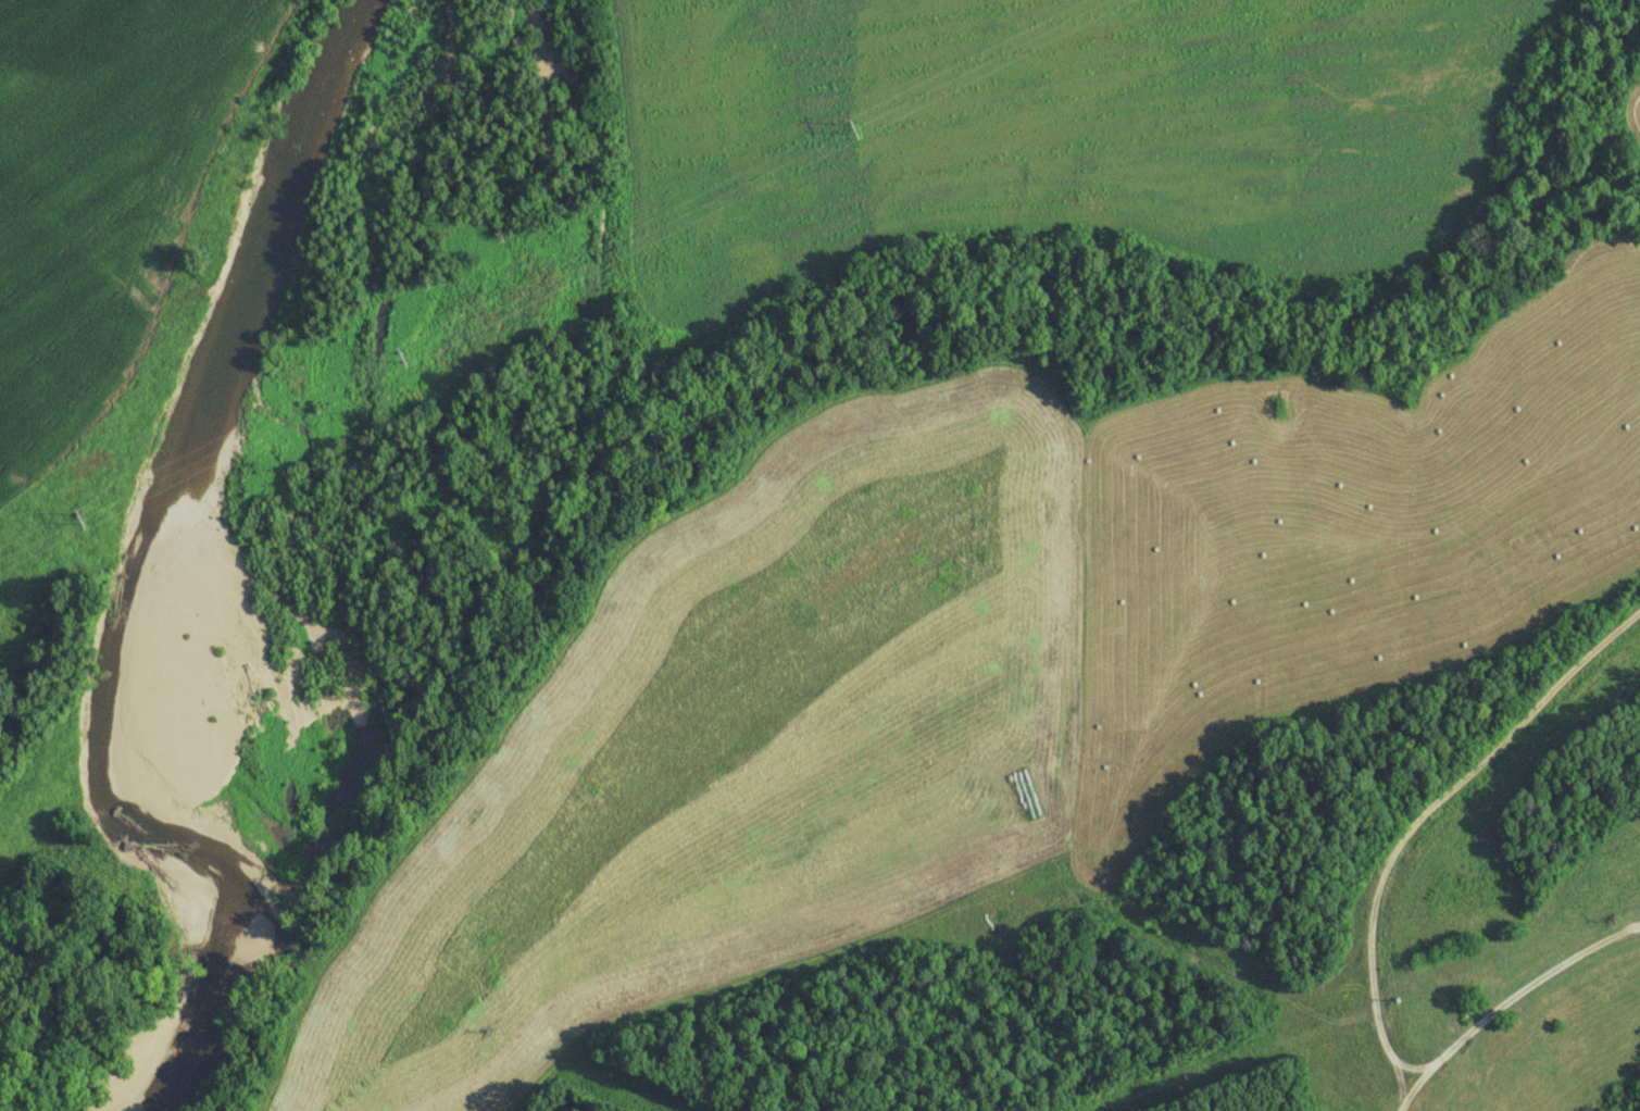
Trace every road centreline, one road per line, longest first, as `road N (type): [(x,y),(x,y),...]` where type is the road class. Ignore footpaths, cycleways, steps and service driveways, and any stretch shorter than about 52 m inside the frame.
road 1 (residential): [(1411,1075),(1381,1045),(1374,952),(1392,858),(1499,764),(1579,670),(1639,616)]
road 2 (residential): [(1639,925),(1476,1015),(1411,1075),(1394,1110)]

